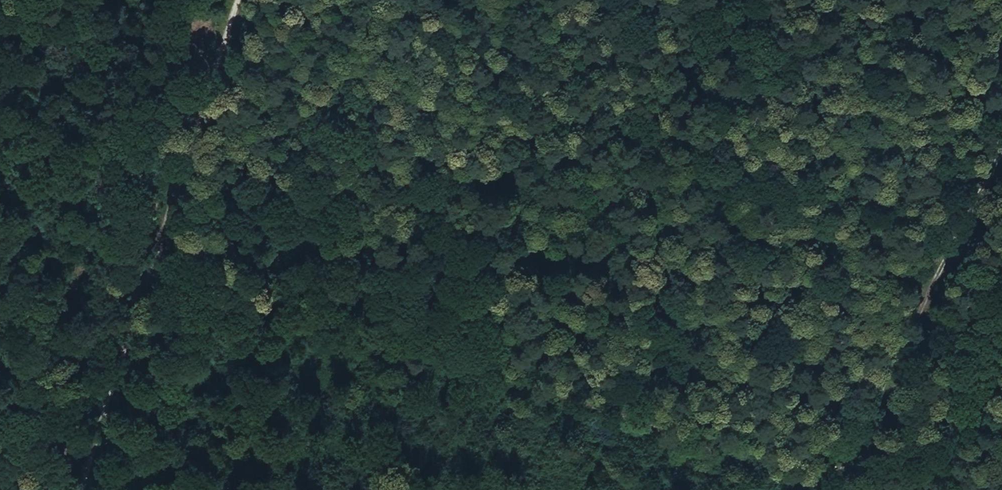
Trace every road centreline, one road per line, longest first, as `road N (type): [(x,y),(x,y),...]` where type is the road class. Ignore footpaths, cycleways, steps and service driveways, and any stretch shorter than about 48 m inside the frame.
road 1 (track): [(236,0),(79,489)]

